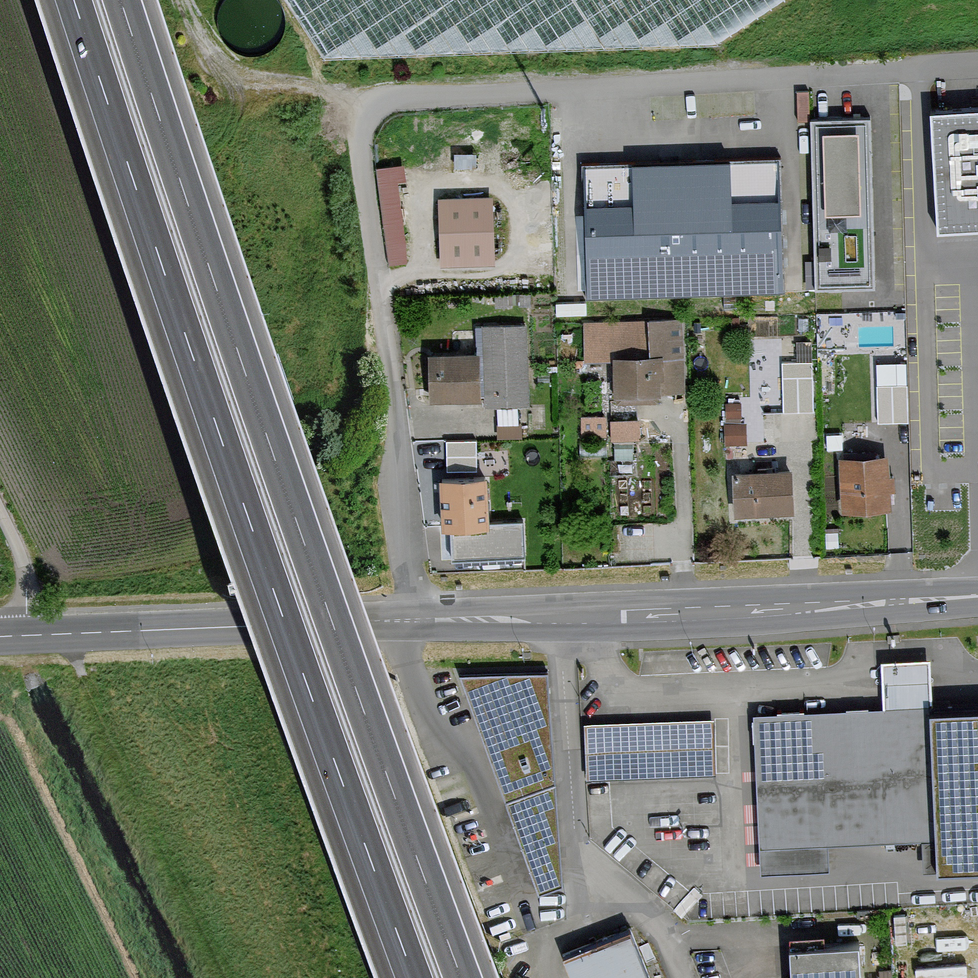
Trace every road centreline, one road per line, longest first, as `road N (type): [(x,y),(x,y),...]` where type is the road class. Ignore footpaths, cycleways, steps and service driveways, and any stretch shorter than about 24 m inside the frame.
road 1 (motorway): [(464,977),(123,0)]
road 2 (motorway): [(71,0),(411,977)]
road 3 (secondary): [(977,595),(681,615),(0,639)]
road 4 (track): [(20,637),(26,581),(0,511)]

